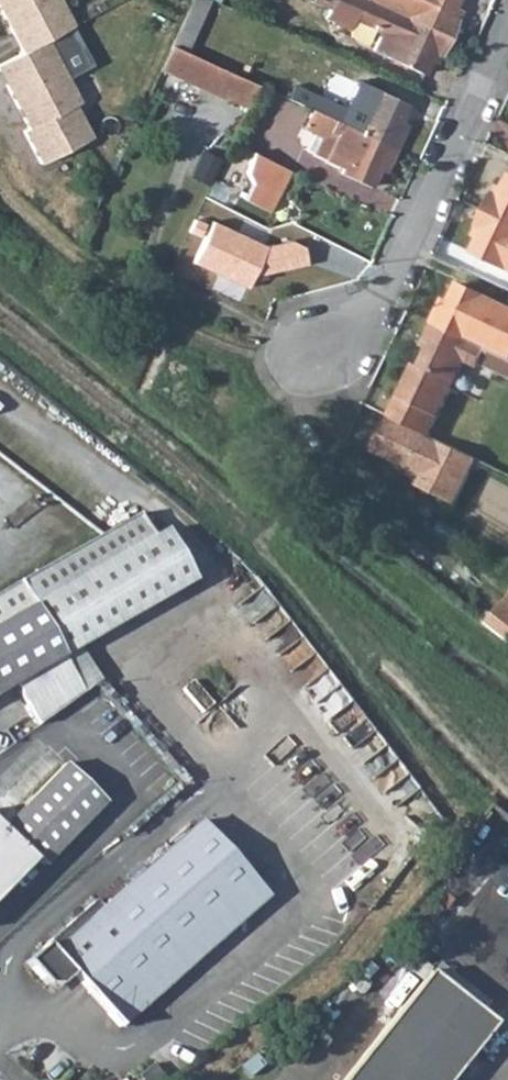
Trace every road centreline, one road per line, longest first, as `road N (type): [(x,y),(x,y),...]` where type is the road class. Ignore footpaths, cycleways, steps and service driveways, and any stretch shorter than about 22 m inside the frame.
road 1 (residential): [(507,55),(399,289),(323,361)]

